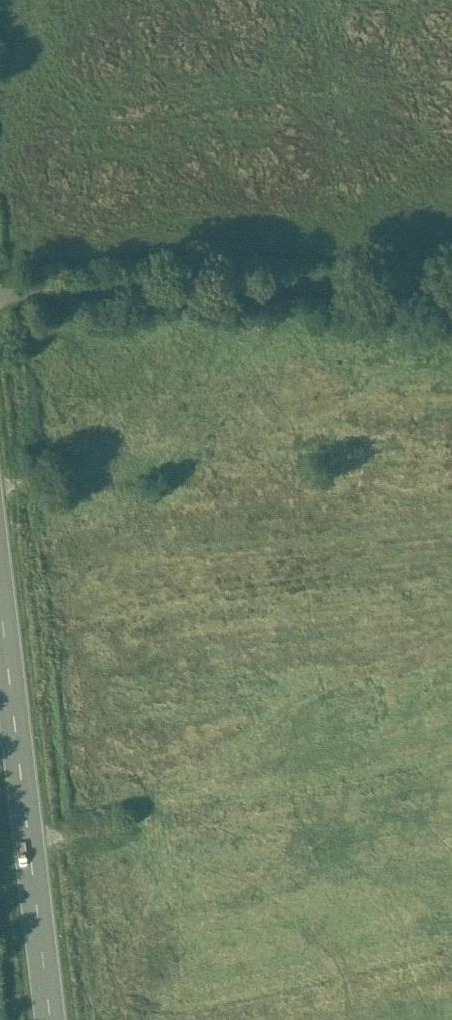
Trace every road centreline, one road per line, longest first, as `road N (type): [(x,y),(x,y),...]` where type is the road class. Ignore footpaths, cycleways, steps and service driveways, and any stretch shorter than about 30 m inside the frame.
road 1 (unclassified): [(0,293),(451,286)]
road 2 (secondary): [(0,600),(50,1019)]

